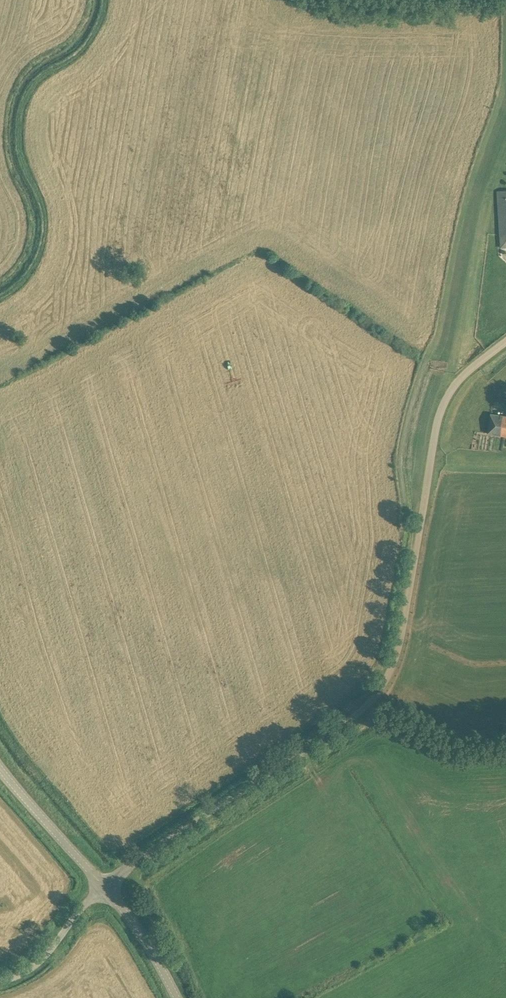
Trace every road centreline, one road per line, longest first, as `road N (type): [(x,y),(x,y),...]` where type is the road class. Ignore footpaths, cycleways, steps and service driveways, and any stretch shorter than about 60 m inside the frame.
road 1 (unclassified): [(106,887),(374,703),(404,636),(442,404),(505,341)]
road 2 (tertiary): [(106,887),(0,764)]
road 3 (track): [(0,981),(34,966),(106,887)]
road 4 (tertiary): [(177,997),(106,887)]

